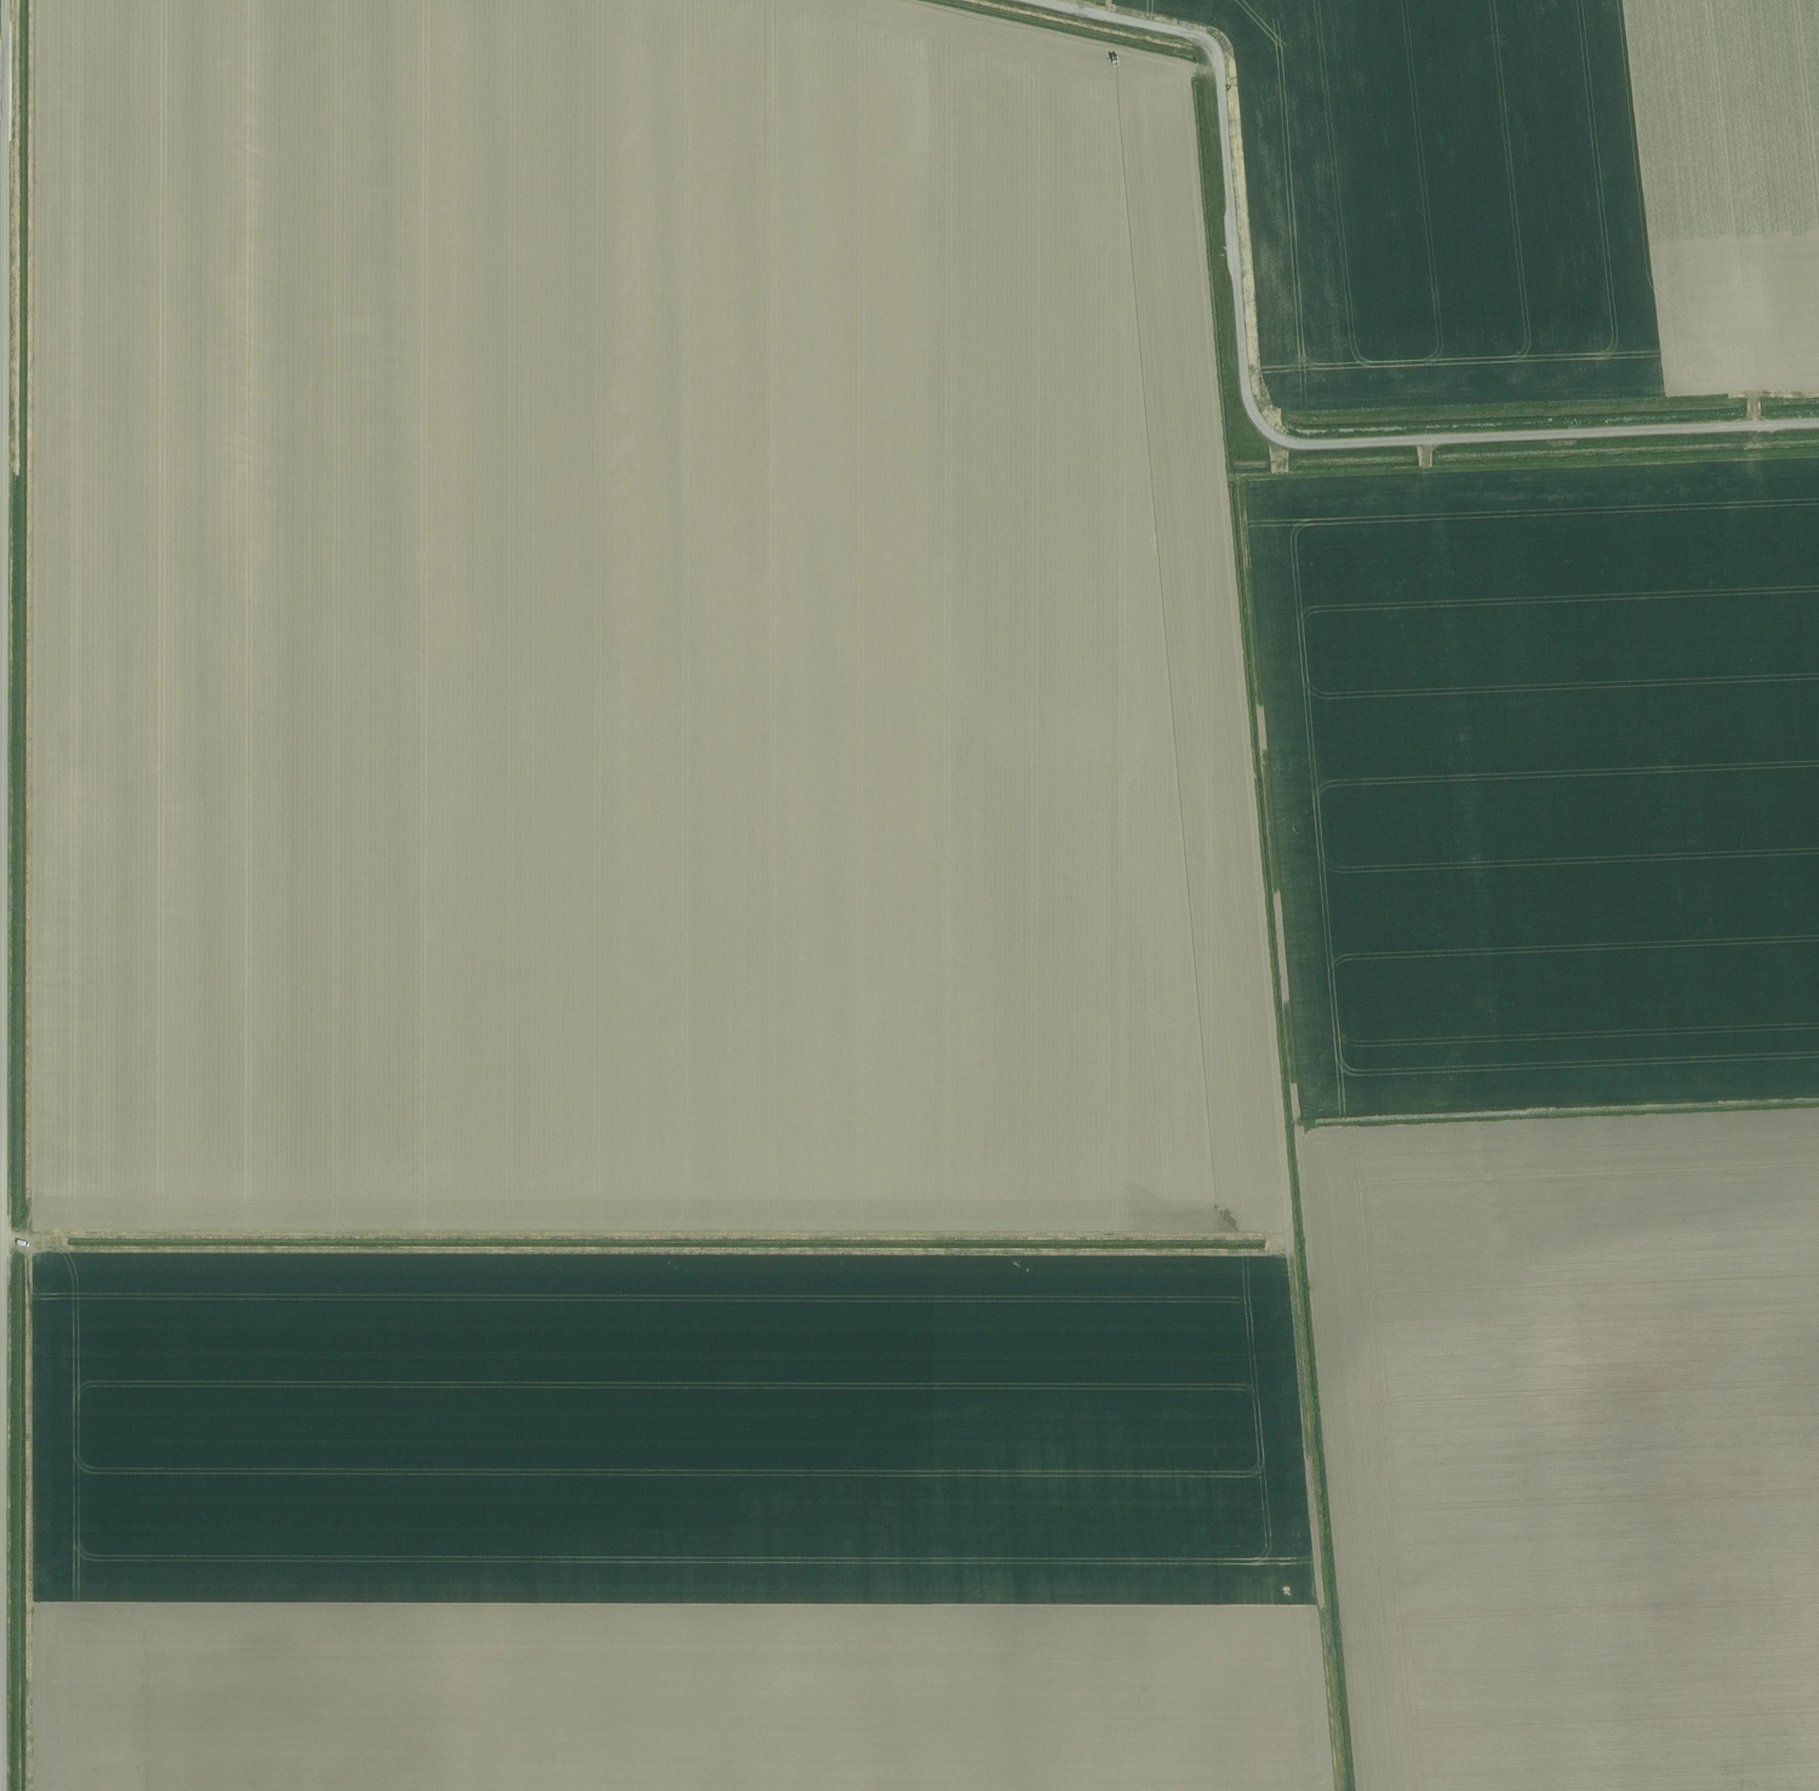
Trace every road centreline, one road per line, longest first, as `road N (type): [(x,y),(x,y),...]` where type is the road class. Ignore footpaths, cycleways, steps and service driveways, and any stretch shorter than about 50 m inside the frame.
road 1 (unclassified): [(3,1790),(8,0)]
road 2 (unclassified): [(1818,426),(1305,447),(1279,439),(1247,389),(1221,60),(1188,33),(1040,0)]

